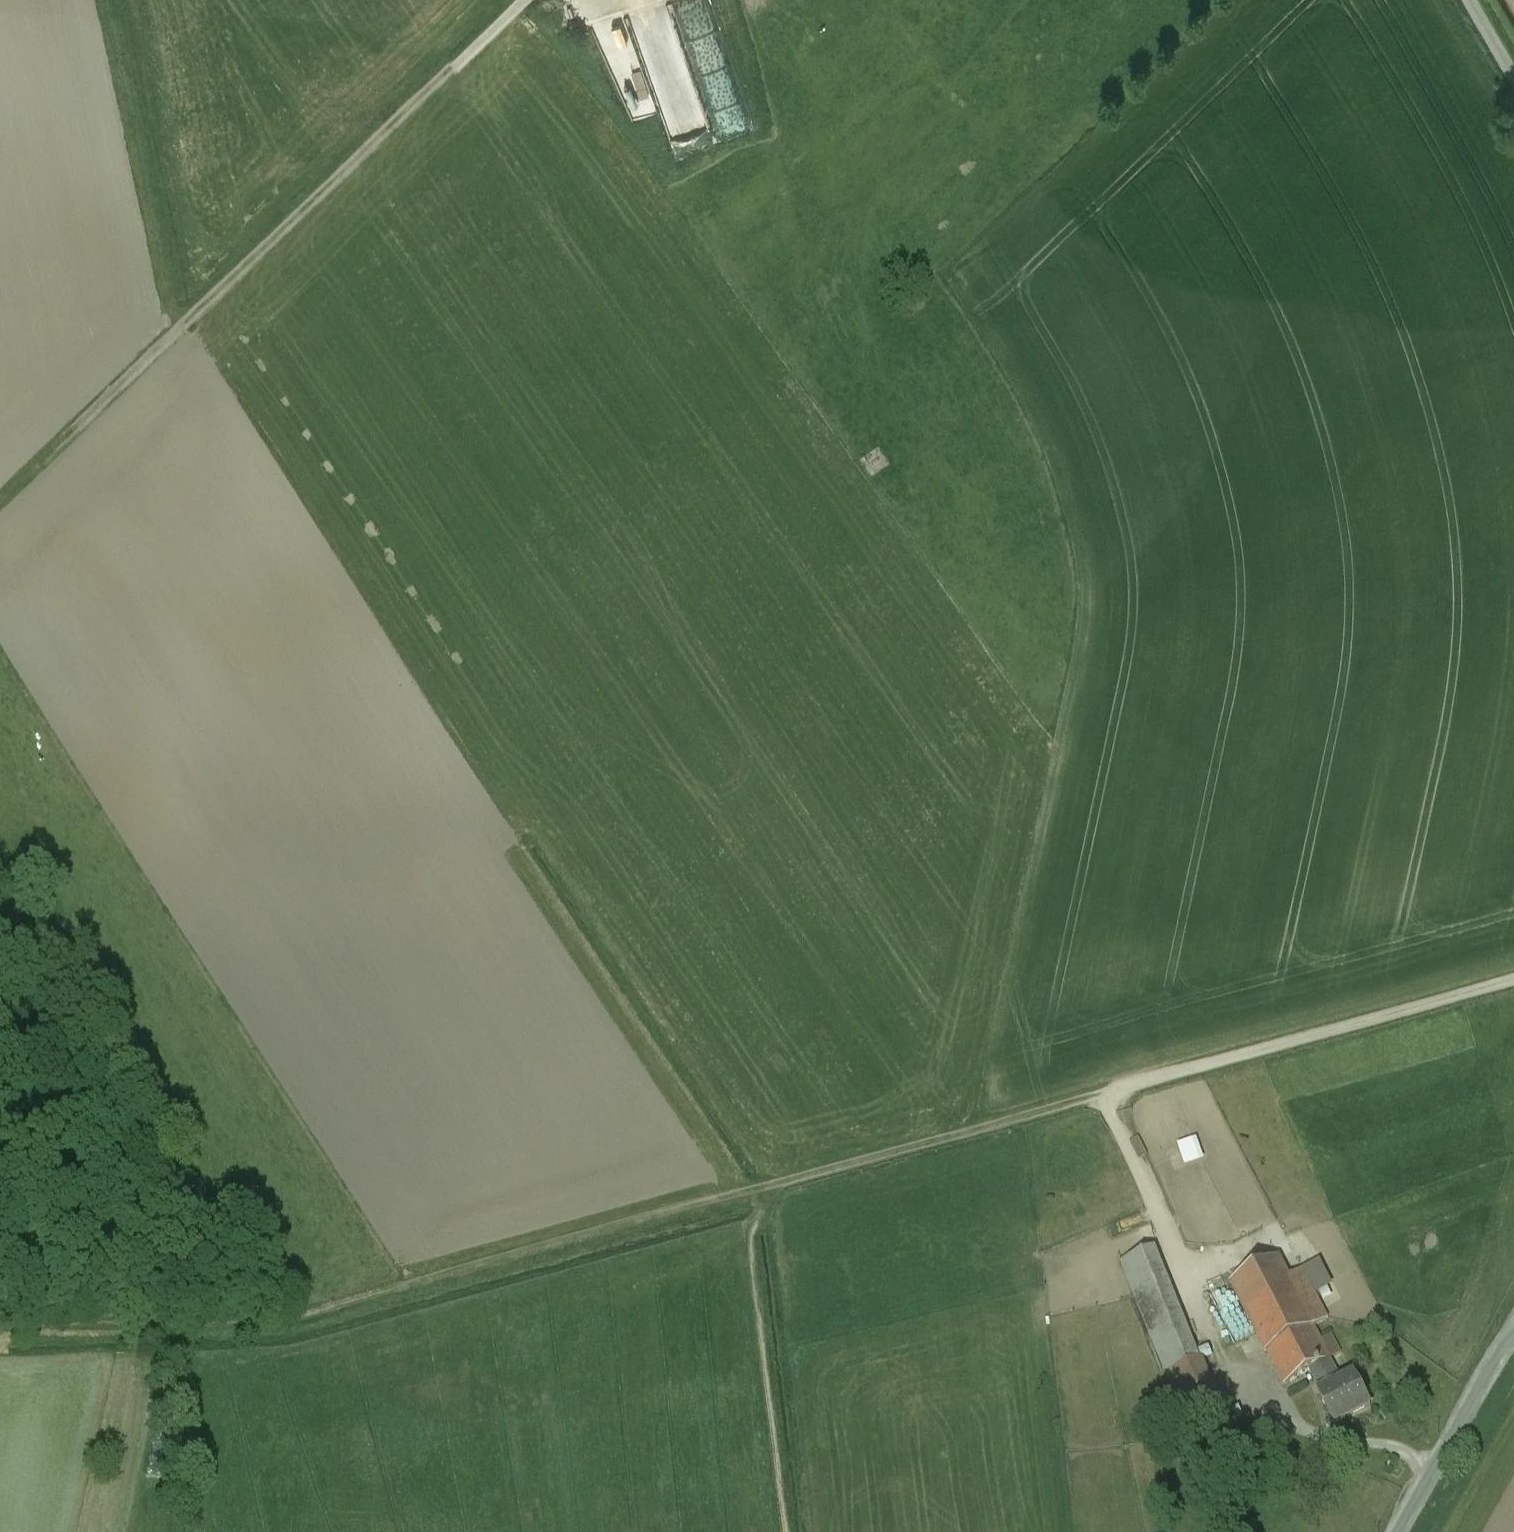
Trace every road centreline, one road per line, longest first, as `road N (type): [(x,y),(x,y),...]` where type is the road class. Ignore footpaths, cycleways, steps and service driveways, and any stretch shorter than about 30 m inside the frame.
road 1 (track): [(1513,983),(287,1315),(0,1326)]
road 2 (track): [(0,506),(522,0)]
road 3 (unclassified): [(1398,1531),(1513,1336)]

